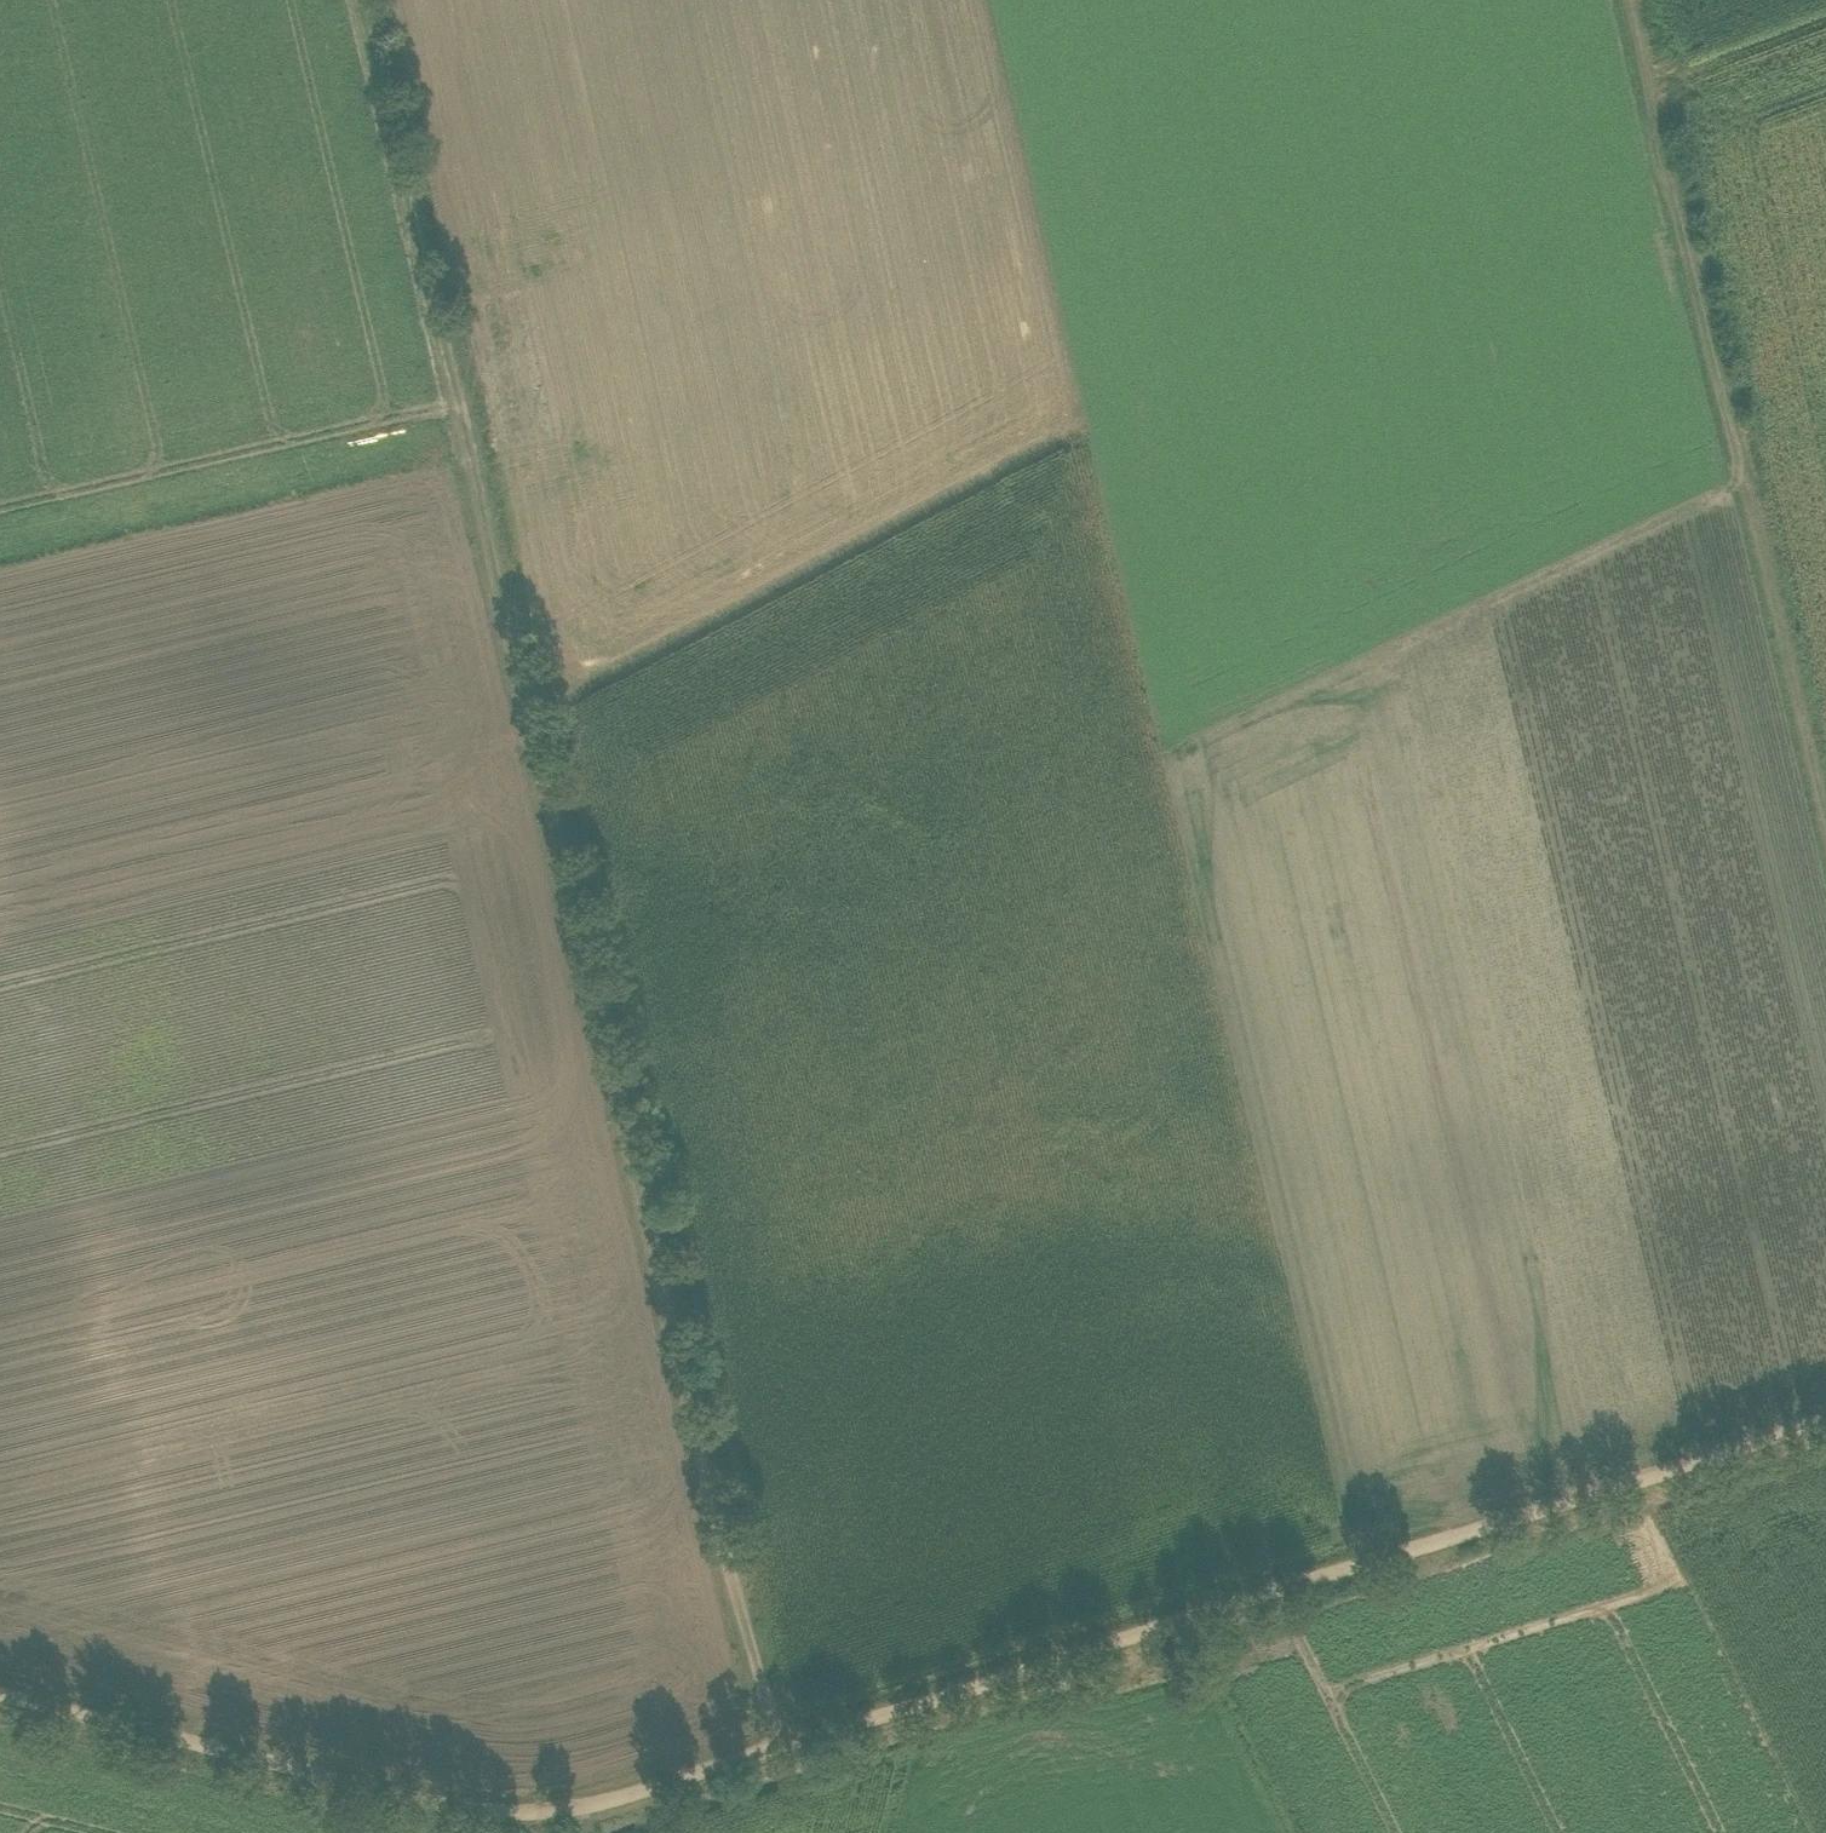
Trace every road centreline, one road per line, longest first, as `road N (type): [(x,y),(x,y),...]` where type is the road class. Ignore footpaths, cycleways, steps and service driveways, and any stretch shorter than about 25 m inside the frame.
road 1 (track): [(0,1693),(456,1808),(542,1812),(754,1757),(1825,1421)]
road 2 (track): [(785,1747),(743,1612),(364,0)]
road 3 (track): [(1825,806),(1638,0)]

